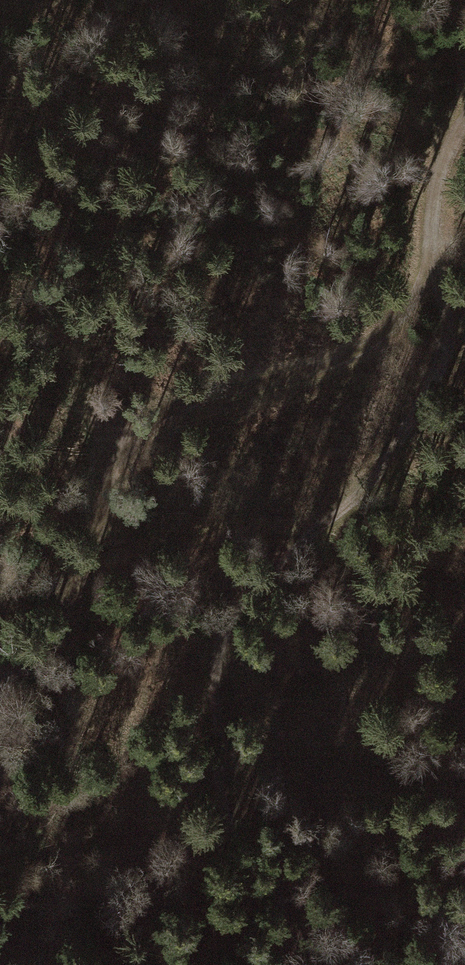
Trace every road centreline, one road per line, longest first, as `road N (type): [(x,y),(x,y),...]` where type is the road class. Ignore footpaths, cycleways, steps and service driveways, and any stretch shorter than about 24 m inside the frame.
road 1 (track): [(293,964),(285,912),(233,834),(218,789),(213,671),(241,607),(374,472),(422,392),(442,334),(430,258),(434,189),(456,132)]
road 2 (track): [(430,258),(406,310),(356,352),(201,400),(149,429),(115,471),(68,608),(0,689)]

